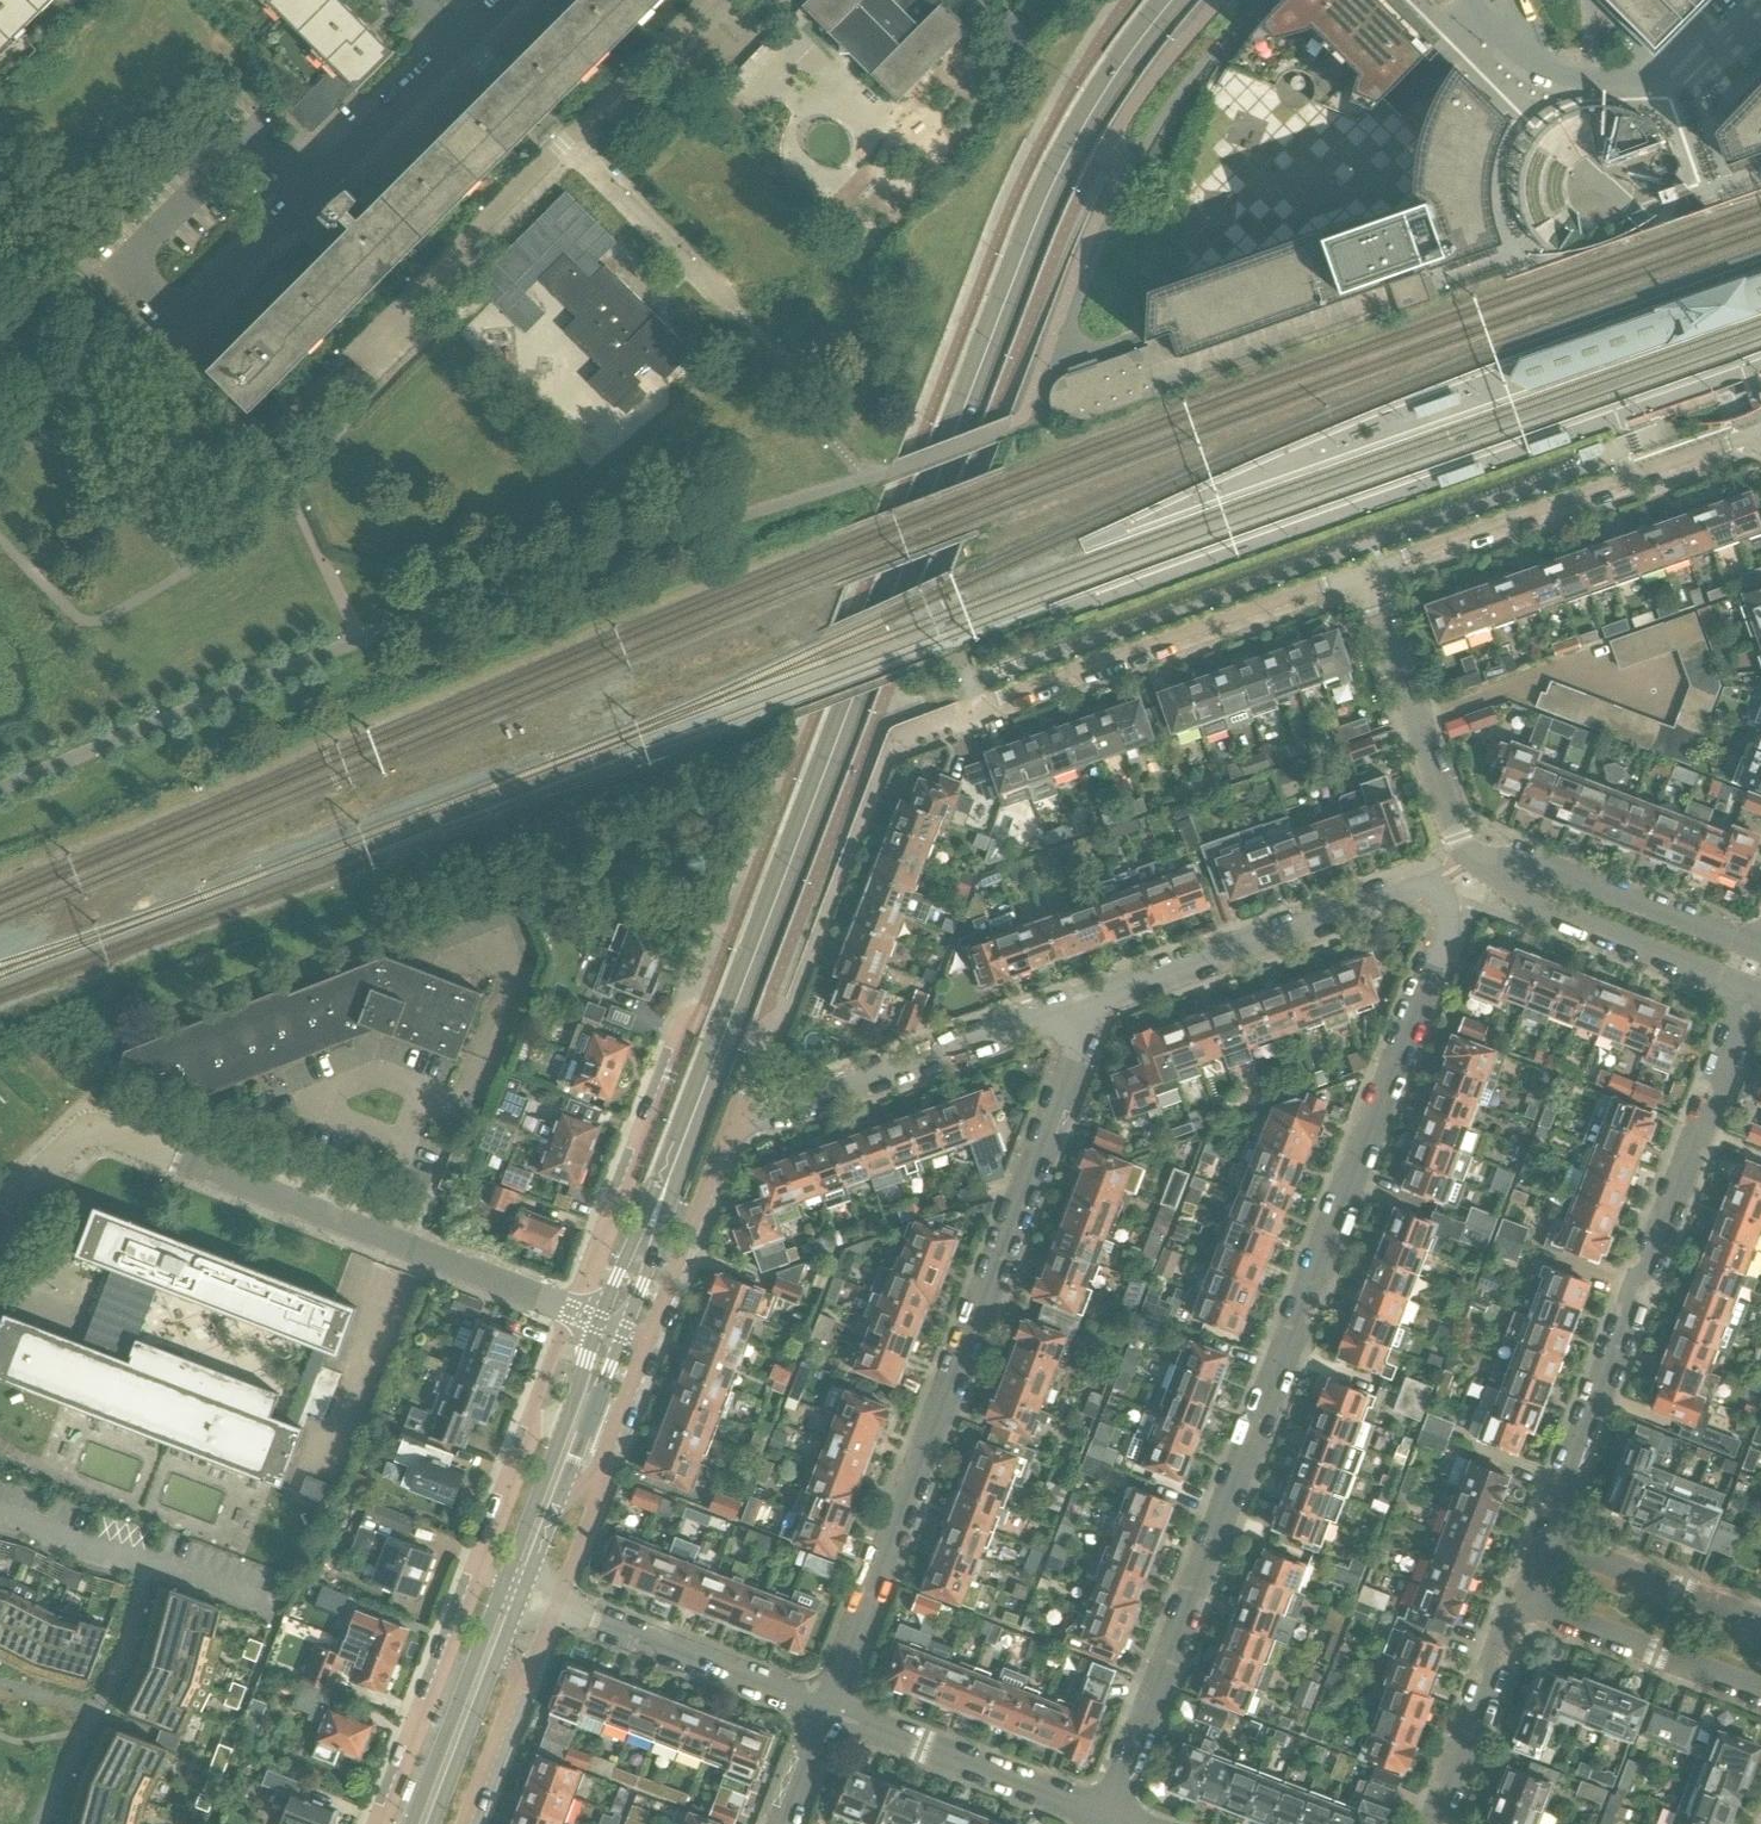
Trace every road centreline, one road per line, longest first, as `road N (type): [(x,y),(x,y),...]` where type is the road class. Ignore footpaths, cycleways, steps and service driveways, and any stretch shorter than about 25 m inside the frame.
road 1 (residential): [(1107,1817),(1450,929),(1442,905),(1413,895),(1092,1003)]
road 2 (tertiary): [(667,1183),(1024,248),(1097,102),(1173,0)]
road 3 (residential): [(1092,1003),(827,1710)]
road 4 (residential): [(0,1211),(91,1123),(570,1311)]
road 5 (residential): [(1760,989),(1550,1546)]
road 6 (residential): [(350,358),(711,0)]
road 7 (residential): [(1760,439),(1369,575)]
road 8 (residential): [(983,708),(1369,575)]
road 9 (residential): [(184,322),(460,48)]
road 10 (residential): [(594,1478),(734,1119)]
road 11 (residential): [(734,1119),(756,1120),(1092,1003)]
road 12 (residential): [(1470,862),(1494,887),(1760,989)]
road 13 (residential): [(1760,947),(1508,858),(1470,862)]
road 14 (residential): [(570,1311),(685,1029)]
road 15 (residential): [(1369,575),(1470,862)]
road 16 (residential): [(1107,1817),(827,1710)]
road 17 (residential): [(827,1710),(557,1607)]
road 18 (residential): [(0,1518),(273,1609)]
road 19 (residential): [(1474,0),(1521,55),(1560,73),(1643,72),(1712,48)]
road 20 (residential): [(480,1577),(385,1823)]
road 21 (tertiary): [(503,1586),(412,1823)]
road 22 (residential): [(1525,1602),(1760,1689)]
road 23 (residential): [(1438,1823),(1525,1602)]
road 24 (residential): [(1760,1626),(1550,1546)]
road 25 (tertiary): [(434,1823),(503,1645)]
road 26 (tertiary): [(571,1410),(503,1586)]
road 27 (tertiary): [(559,1501),(624,1333)]
road 28 (tertiary): [(624,1333),(662,1232),(667,1183)]
road 29 (tertiary): [(667,1183),(598,1322)]
road 30 (residential): [(535,1434),(480,1577)]
road 31 (residential): [(462,1823),(515,1688)]
road 32 (residential): [(557,1607),(594,1508),(594,1478)]
road 33 (residential): [(570,1311),(534,1407),(535,1434)]
road 34 (residential): [(783,1823),(827,1710)]

